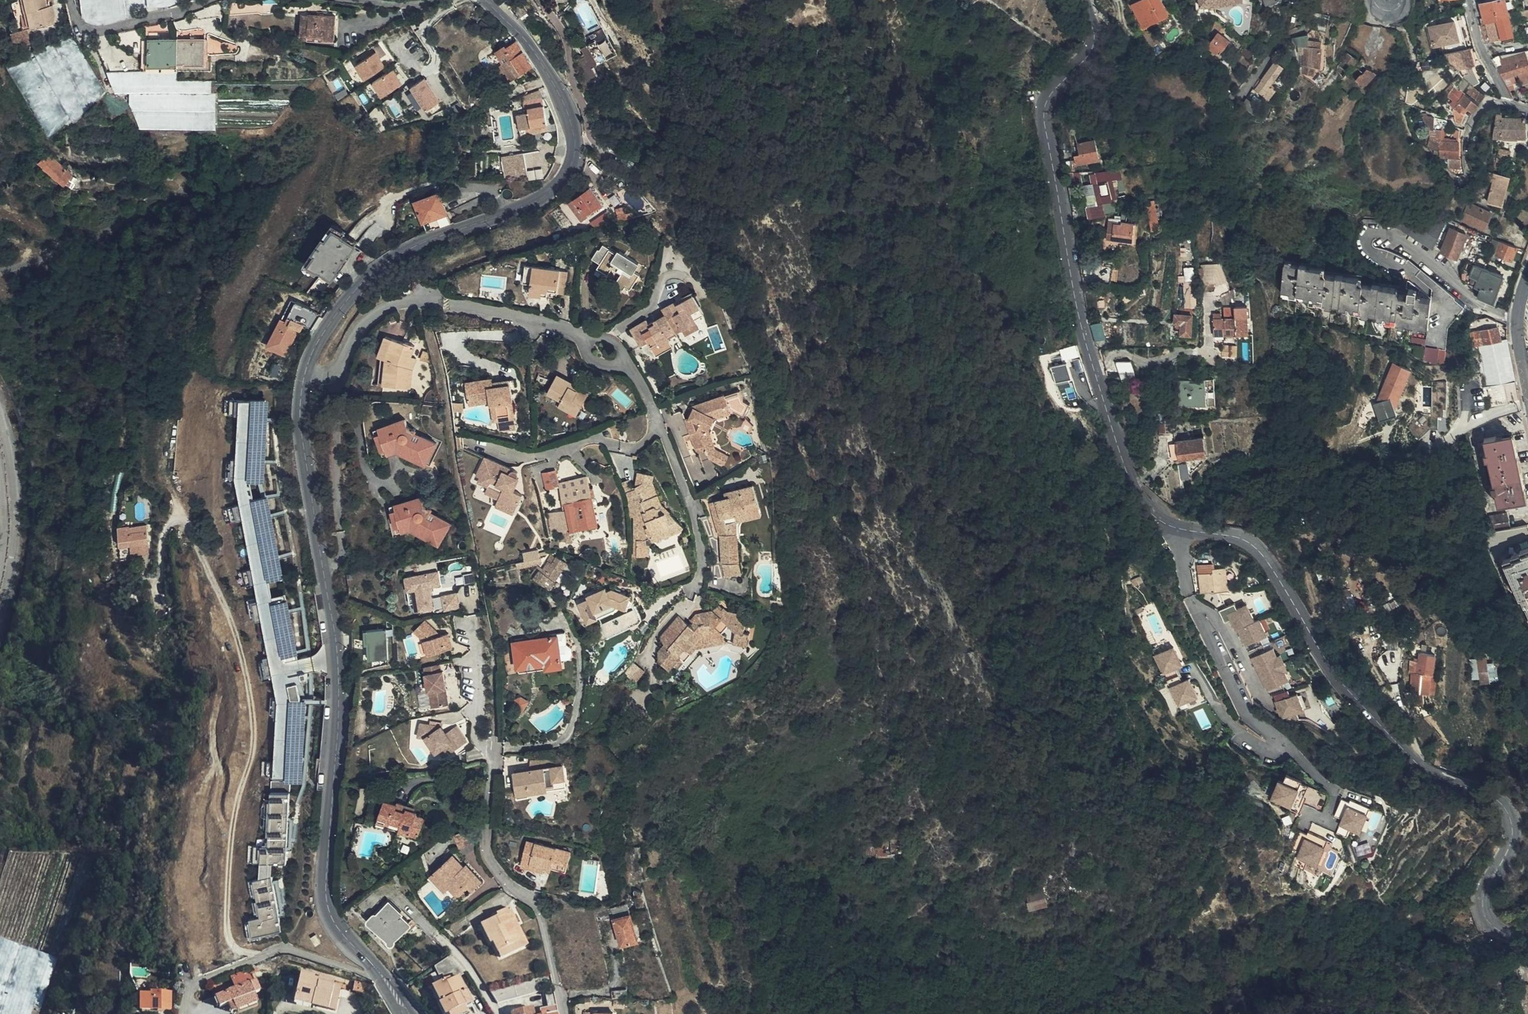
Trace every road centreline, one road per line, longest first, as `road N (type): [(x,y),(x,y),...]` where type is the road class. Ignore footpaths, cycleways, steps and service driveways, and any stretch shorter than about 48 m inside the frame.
road 1 (tertiary): [(1527,938),(1494,922),(1488,901),(1513,839),(1498,802),(1436,778),(1389,736),(1318,649),(1252,544),(1163,522),(1125,471),(1075,301),(1045,121),(1049,97),(1093,41),(1083,0)]
road 2 (tertiary): [(306,372),(302,423),(337,669),(327,893),(334,920),(406,1013)]
road 3 (motorway): [(0,478),(115,307),(345,0)]
road 4 (tertiary): [(490,0),(566,106),(576,144),(570,168),(524,207),(393,258),(326,326),(306,372)]
road 5 (motorway): [(259,0),(0,368)]
road 6 (residential): [(578,332),(445,304),(393,304),(363,321),(333,379),(306,372)]
road 7 (residential): [(690,590),(703,575),(697,522),(633,372)]
road 8 (residential): [(1527,107),(1504,102),(1480,54),(1468,0)]

